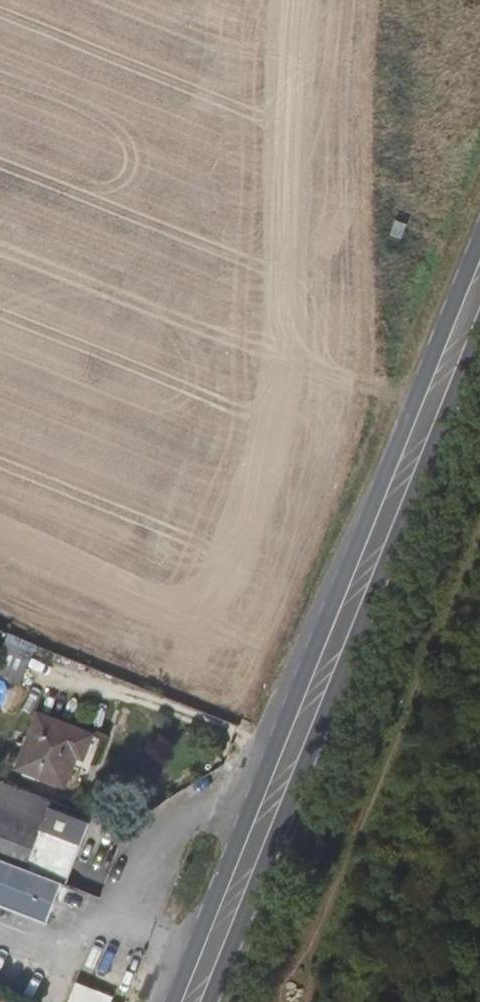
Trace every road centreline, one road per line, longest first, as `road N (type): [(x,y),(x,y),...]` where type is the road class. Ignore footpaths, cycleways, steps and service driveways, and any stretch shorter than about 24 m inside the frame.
road 1 (primary): [(479,242),(173,1001)]
road 2 (primary): [(211,1001),(479,333)]

